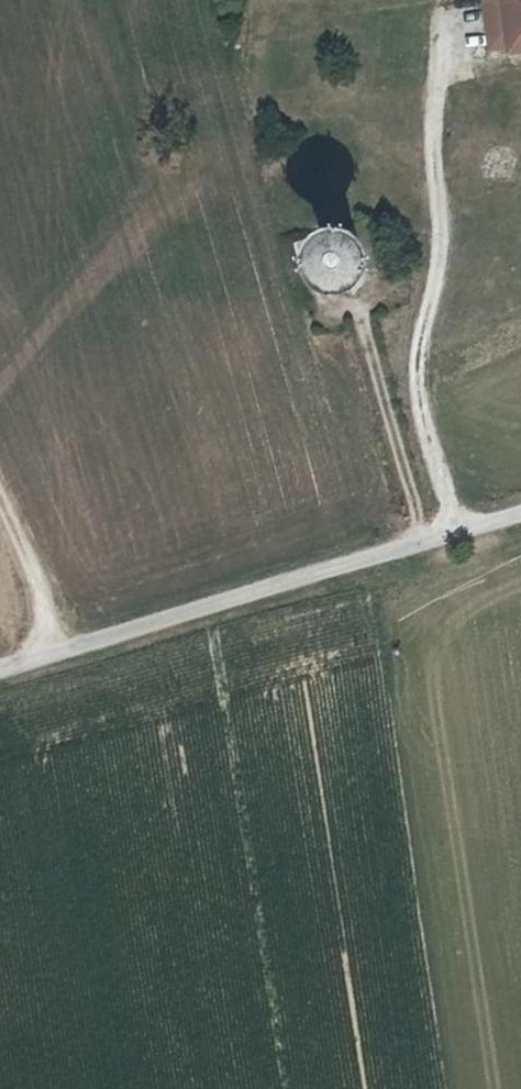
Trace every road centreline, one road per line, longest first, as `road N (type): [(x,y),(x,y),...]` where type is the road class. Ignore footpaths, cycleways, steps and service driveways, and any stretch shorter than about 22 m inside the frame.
road 1 (unclassified): [(520,514),(0,673)]
road 2 (track): [(57,656),(43,598),(0,503)]

